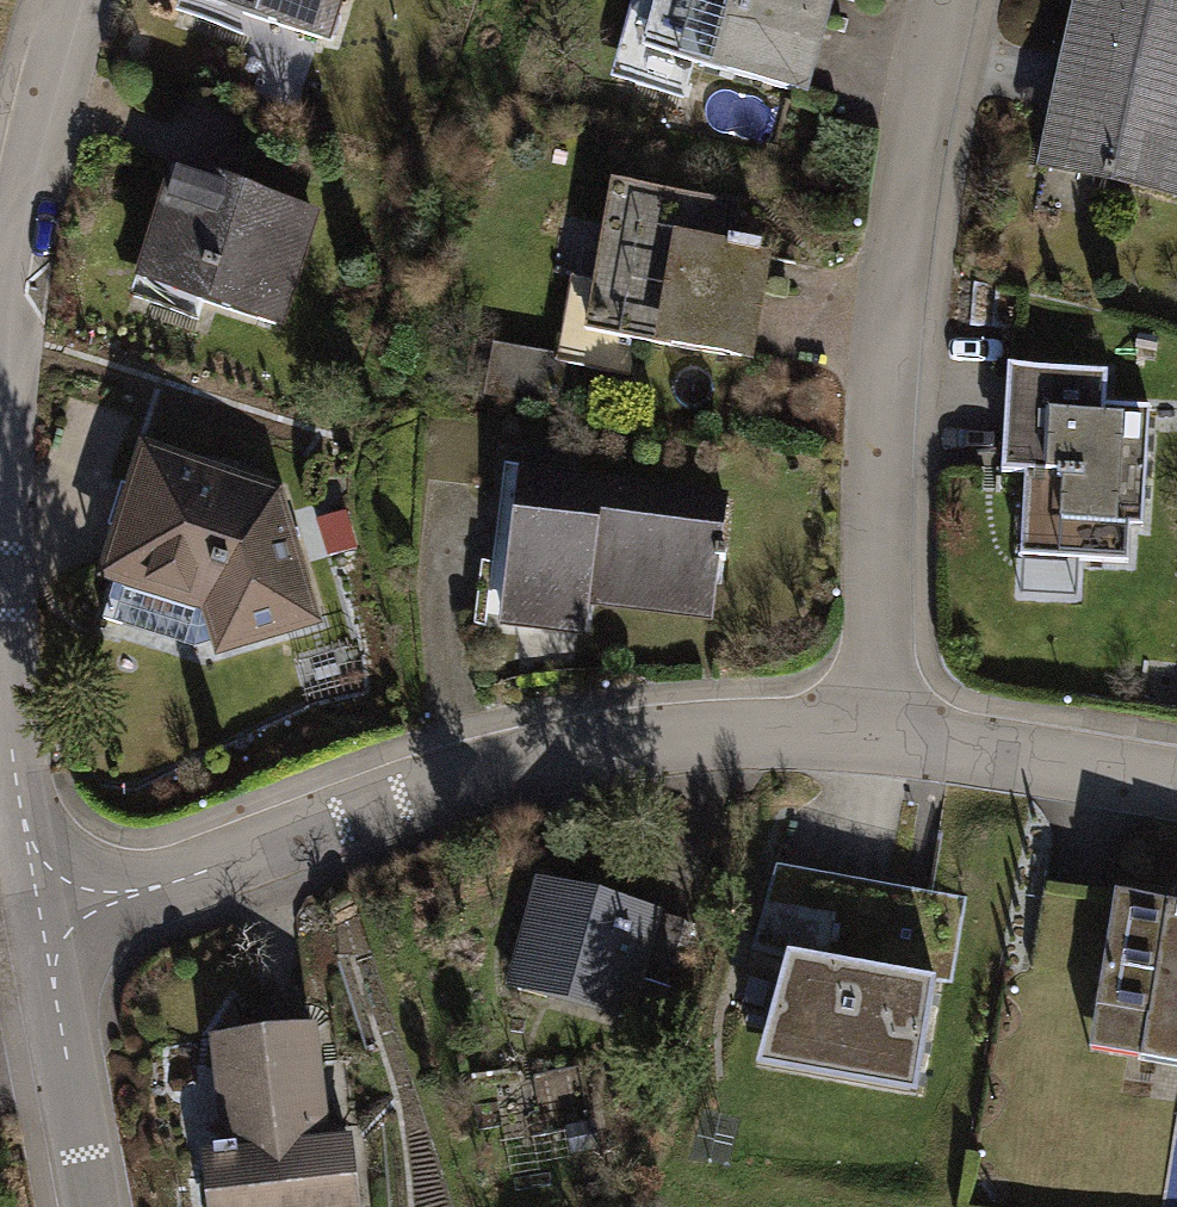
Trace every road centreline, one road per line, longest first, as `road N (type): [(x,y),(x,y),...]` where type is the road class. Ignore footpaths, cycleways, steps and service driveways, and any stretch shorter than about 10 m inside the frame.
road 1 (residential): [(79,0),(54,87),(16,294),(3,422),(7,664),(18,797),(41,916)]
road 2 (residential): [(41,916),(156,887),(375,807),(544,759),(872,732)]
road 3 (residential): [(954,0),(913,204),(872,732)]
road 4 (residential): [(872,732),(1176,790)]
road 5 (residential): [(41,916),(96,1206)]

